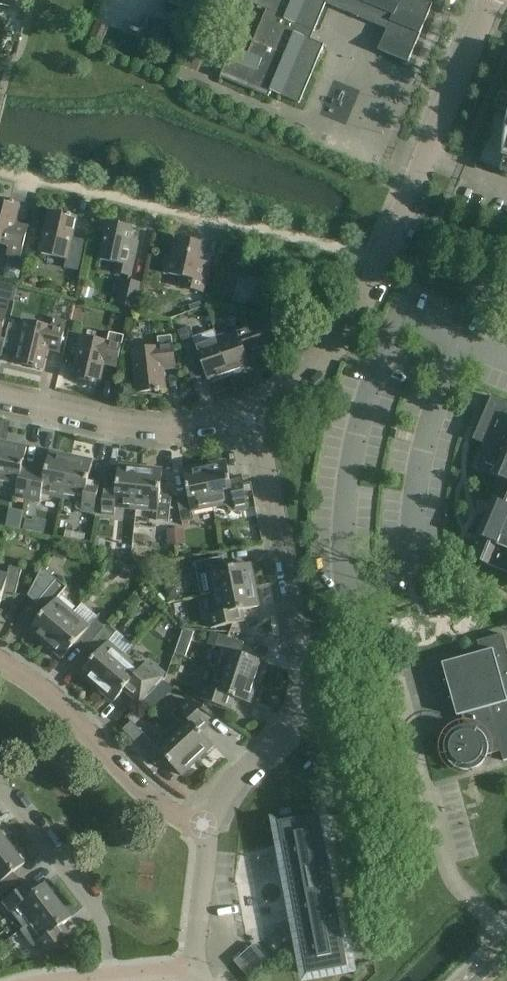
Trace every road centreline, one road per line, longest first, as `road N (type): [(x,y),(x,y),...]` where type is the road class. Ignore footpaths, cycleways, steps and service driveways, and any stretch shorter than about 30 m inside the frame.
road 1 (residential): [(208,826),(220,799),(293,720),(300,693),(252,416)]
road 2 (residential): [(383,253),(0,170)]
road 3 (residential): [(491,0),(383,253)]
road 4 (residential): [(0,659),(161,800),(208,826)]
road 5 (residential): [(252,416),(150,430),(0,398)]
road 6 (residential): [(110,976),(105,917),(0,783)]
road 7 (residential): [(383,253),(325,356),(252,416)]
road 8 (residential): [(195,968),(208,826)]

